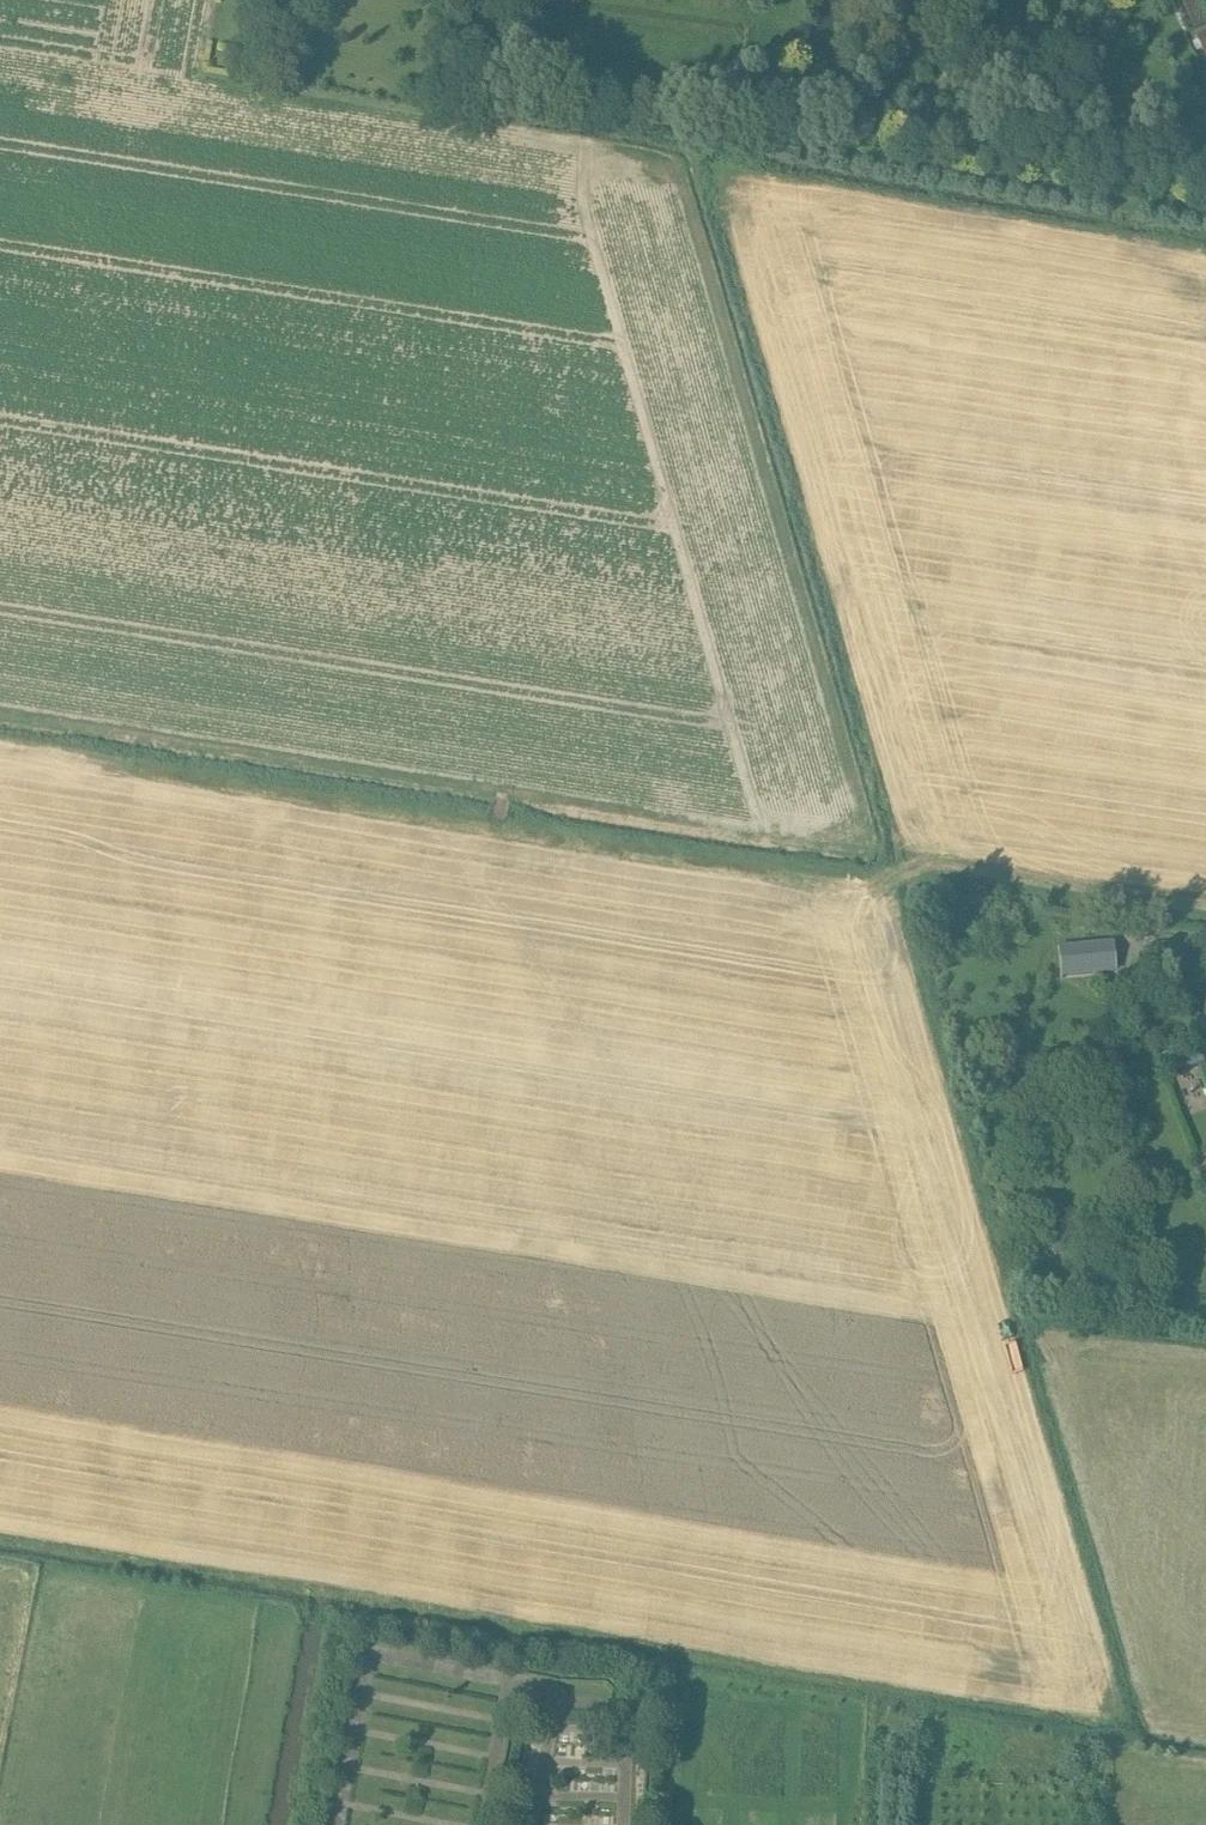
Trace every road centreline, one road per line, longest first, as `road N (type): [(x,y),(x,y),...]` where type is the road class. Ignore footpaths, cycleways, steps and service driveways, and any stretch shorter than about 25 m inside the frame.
road 1 (track): [(110,770),(855,889),(941,867),(1205,904)]

